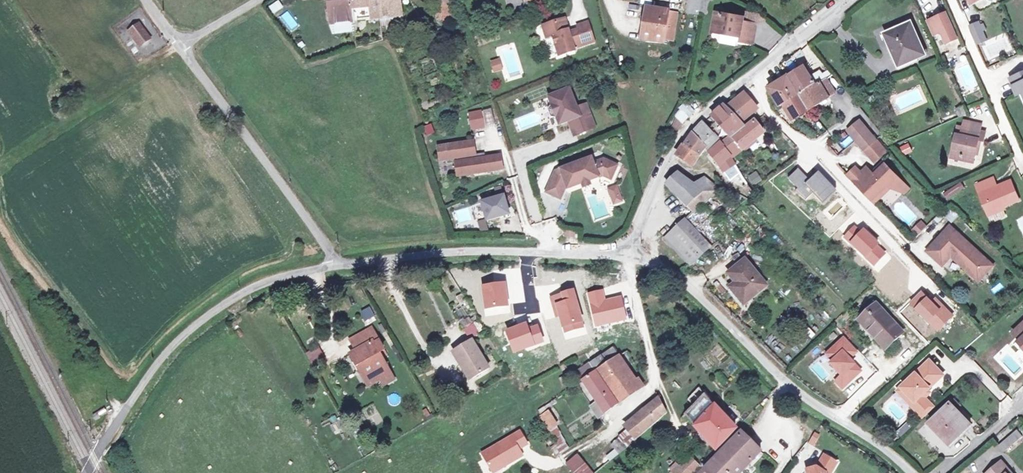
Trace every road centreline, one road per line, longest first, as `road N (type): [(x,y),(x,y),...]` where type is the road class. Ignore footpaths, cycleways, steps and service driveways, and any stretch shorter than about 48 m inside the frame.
road 1 (unclassified): [(910,472),(871,438),(784,383),(681,279),(623,254)]
road 2 (unclassified): [(342,262),(281,277),(195,326),(163,358),(88,472)]
road 3 (unclassified): [(623,254),(454,250),(342,262)]
road 4 (unclassified): [(342,262),(181,43)]
road 5 (residential): [(756,71),(772,113),(924,276)]
road 6 (residential): [(756,71),(691,126),(623,254)]

